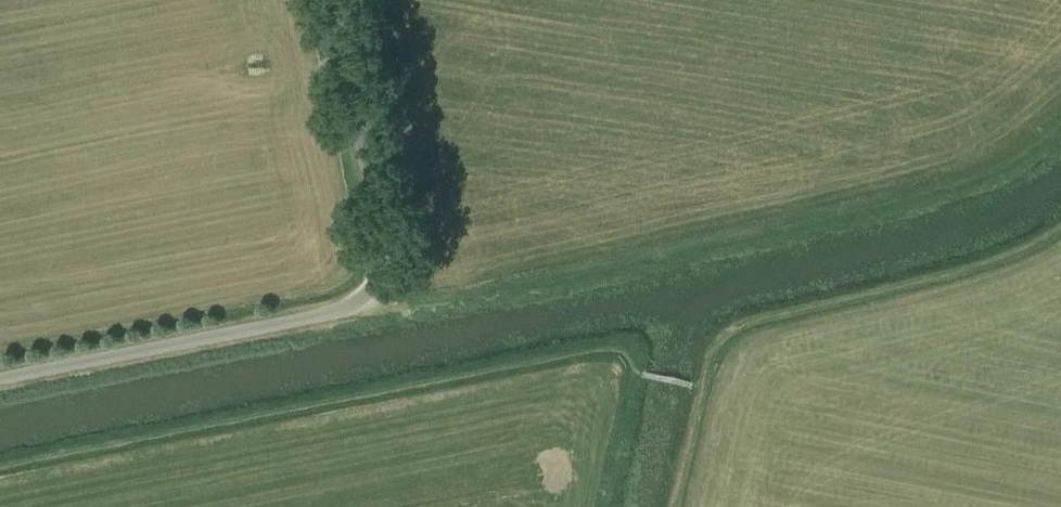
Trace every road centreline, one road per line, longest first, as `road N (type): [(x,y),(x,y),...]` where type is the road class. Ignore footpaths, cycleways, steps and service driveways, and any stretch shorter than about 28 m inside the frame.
road 1 (track): [(379,273),(408,295),(434,295),(947,181),(995,164),(1060,115)]
road 2 (unclassified): [(0,377),(344,309),(370,290),(384,240),(335,0)]
road 3 (track): [(633,373),(604,506)]

